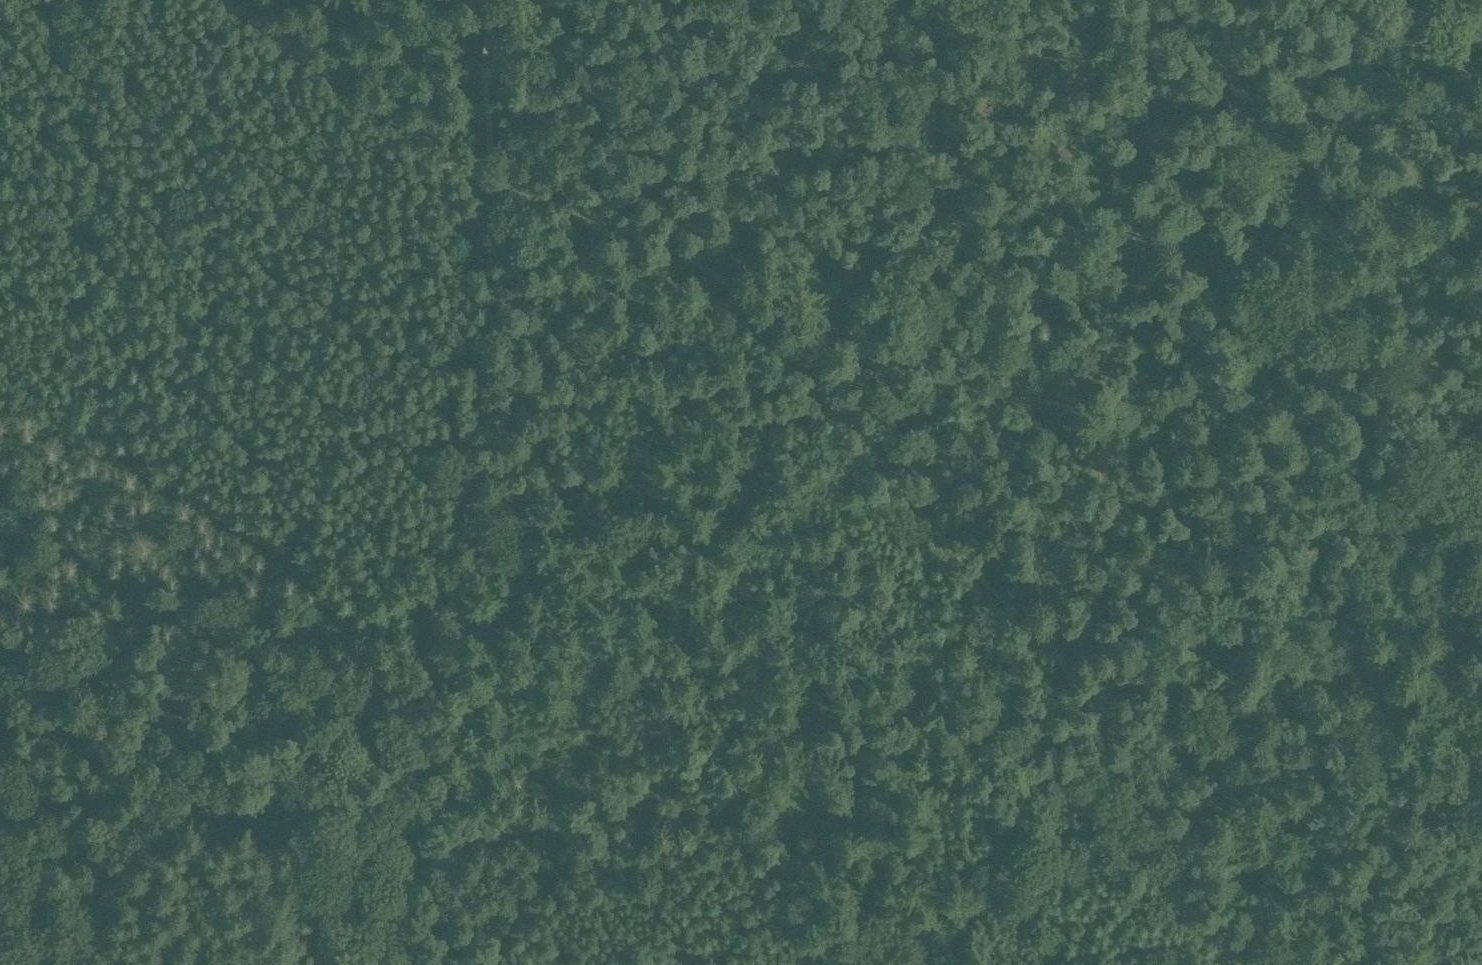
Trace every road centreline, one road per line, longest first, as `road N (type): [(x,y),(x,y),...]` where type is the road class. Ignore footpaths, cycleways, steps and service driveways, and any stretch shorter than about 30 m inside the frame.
road 1 (track): [(1167,753),(1451,517),(1435,494)]
road 2 (track): [(905,964),(1167,753)]
road 3 (track): [(225,0),(492,186)]

